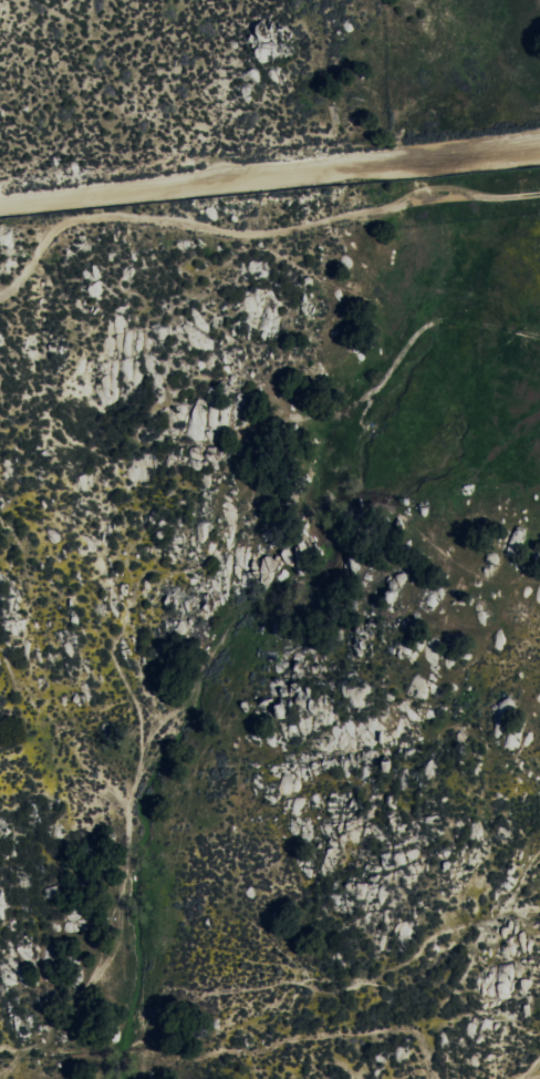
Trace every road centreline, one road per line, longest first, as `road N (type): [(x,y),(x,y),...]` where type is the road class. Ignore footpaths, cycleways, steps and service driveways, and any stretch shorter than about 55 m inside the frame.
road 1 (residential): [(539,196),(437,193),(255,237),(179,224),(71,220),(0,297)]
road 2 (track): [(539,141),(0,198)]

